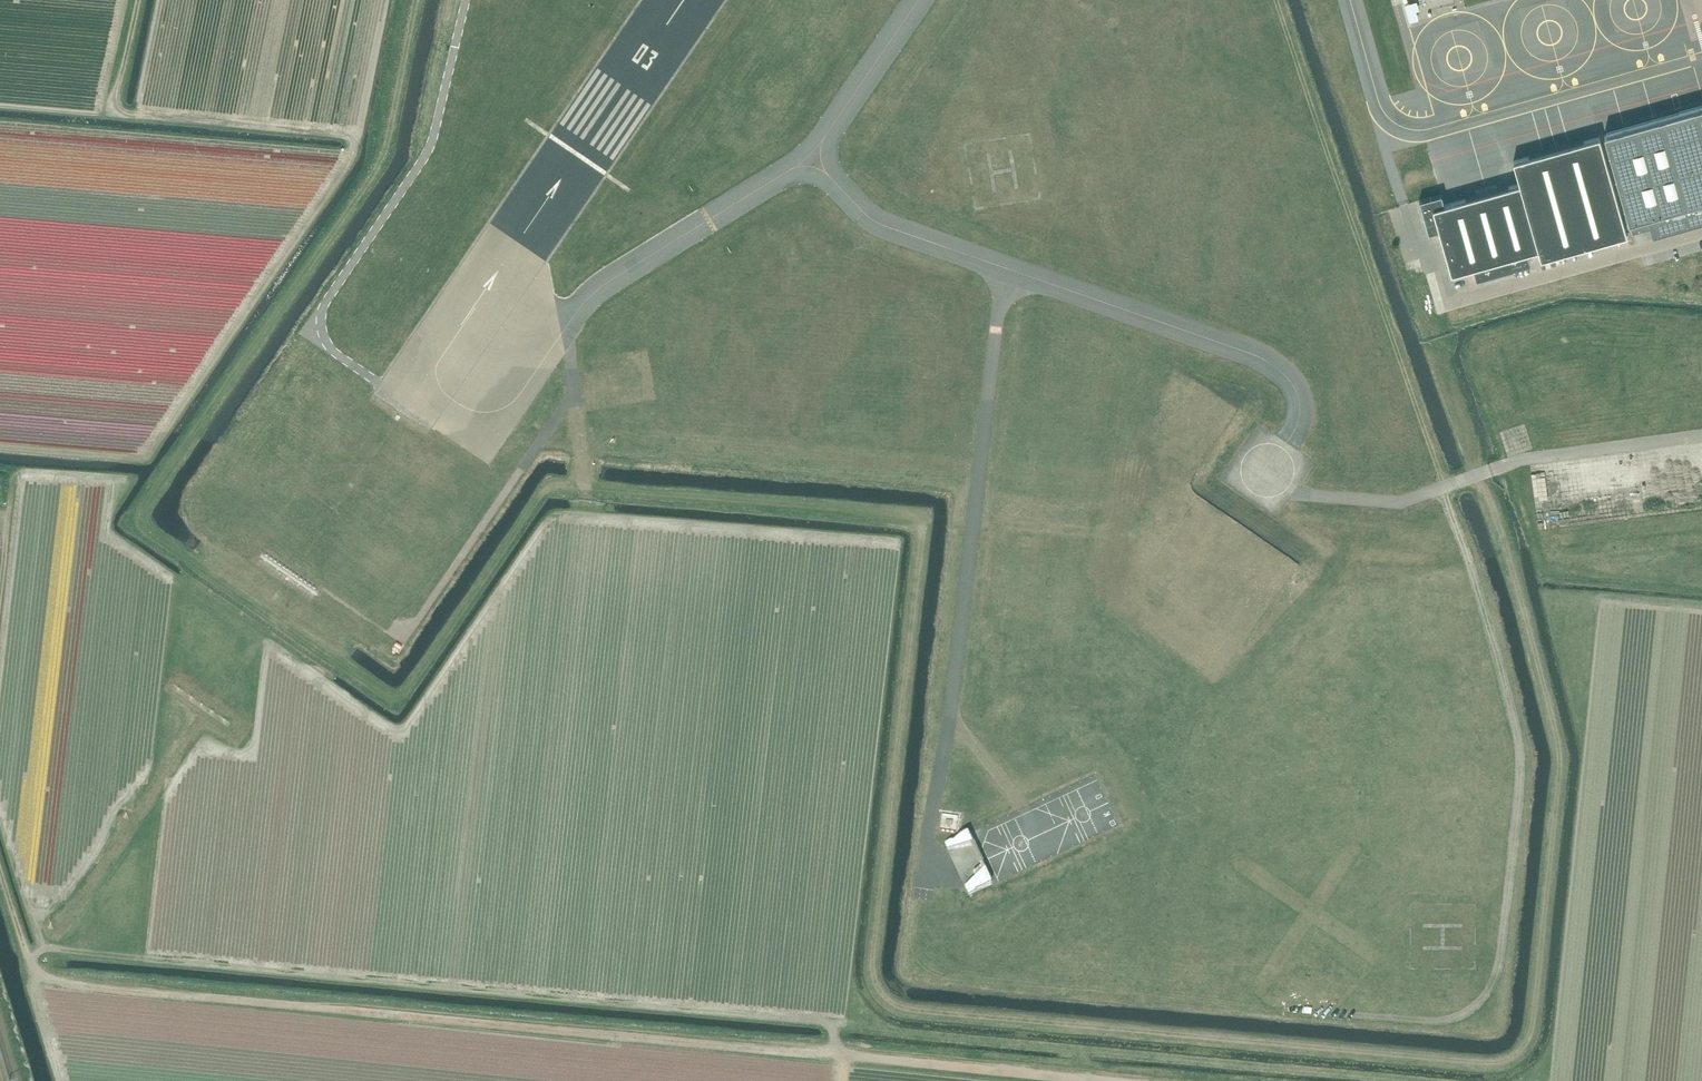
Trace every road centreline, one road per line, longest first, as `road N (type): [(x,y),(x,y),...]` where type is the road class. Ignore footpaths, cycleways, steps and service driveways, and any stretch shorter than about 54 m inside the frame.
road 1 (unclassified): [(1454,299),(1701,232)]

